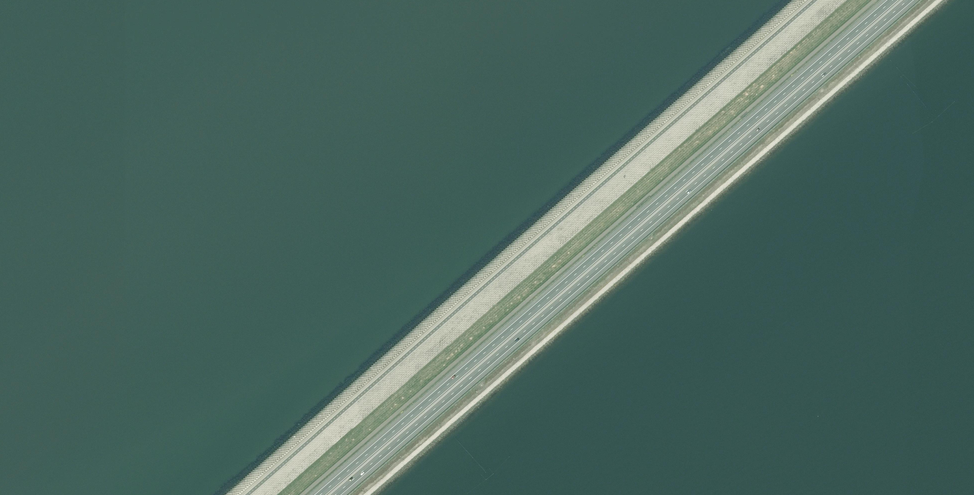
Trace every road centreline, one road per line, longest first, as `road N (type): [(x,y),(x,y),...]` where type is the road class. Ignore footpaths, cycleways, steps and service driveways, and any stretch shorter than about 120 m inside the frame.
road 1 (motorway): [(893,0),(320,494)]
road 2 (motorway): [(335,494),(908,0)]

